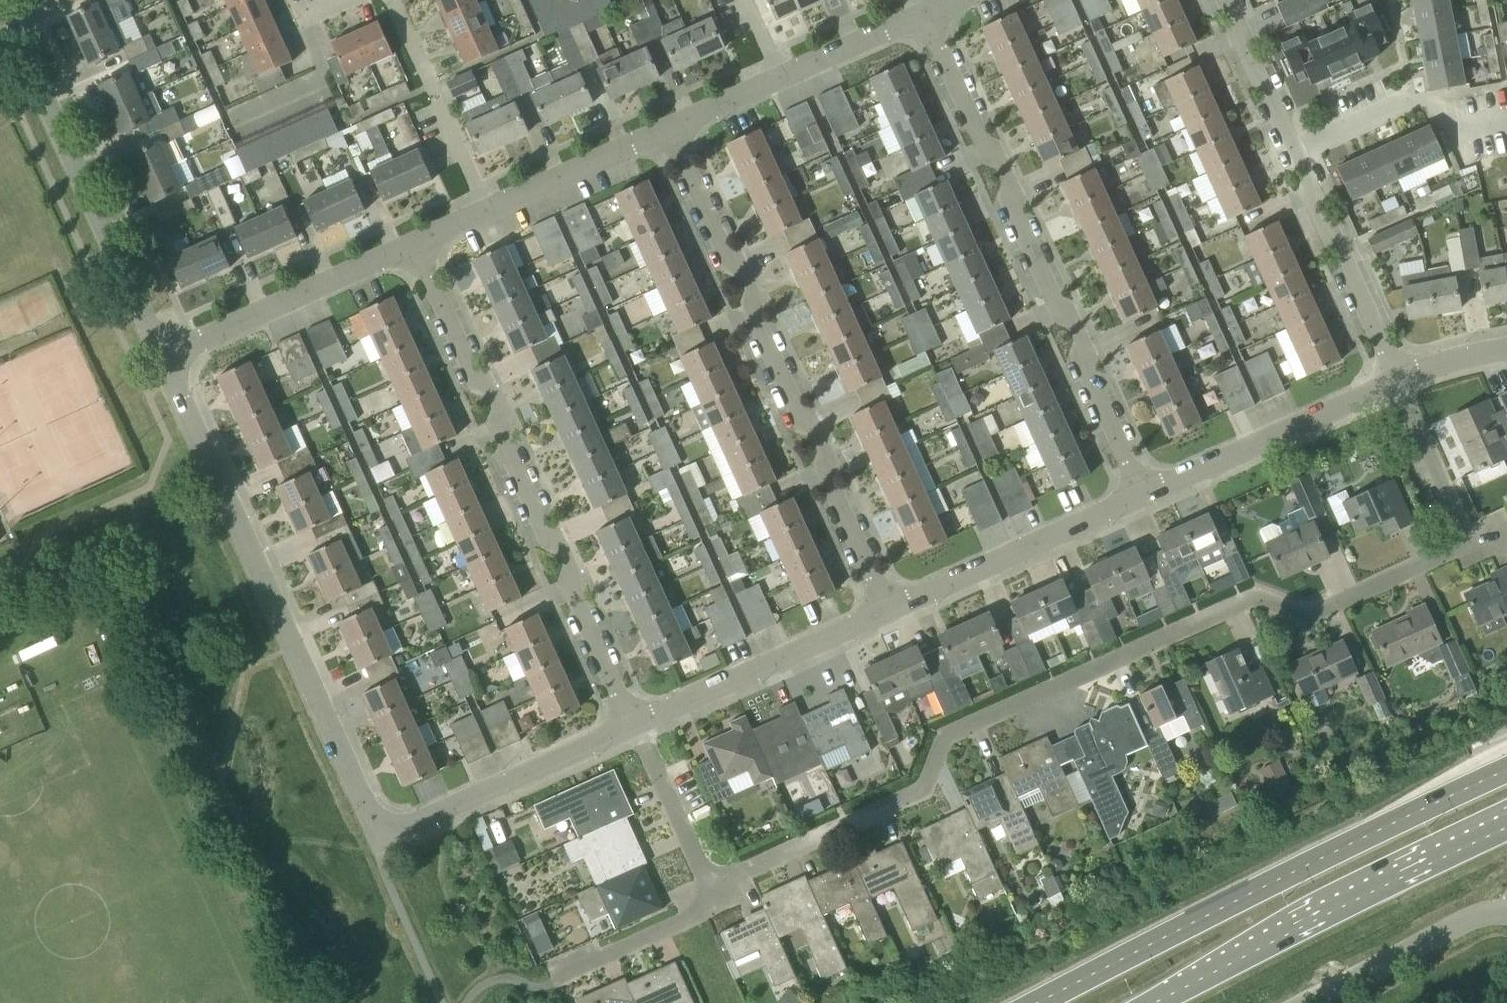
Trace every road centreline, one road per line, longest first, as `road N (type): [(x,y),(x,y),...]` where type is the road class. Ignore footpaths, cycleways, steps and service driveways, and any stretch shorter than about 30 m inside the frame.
road 1 (residential): [(710,889),(926,786),(951,727),(1221,610),(1313,614),(1472,551)]
road 2 (residential): [(886,607),(671,123)]
road 3 (residential): [(632,724),(413,243)]
road 4 (residential): [(1145,490),(927,11)]
road 5 (primary): [(1506,768),(1042,1002)]
road 6 (residential): [(384,827),(369,811),(167,358)]
road 7 (primary): [(1158,1002),(1506,829)]
road 8 (residential): [(167,358),(0,15)]
road 9 (residential): [(886,607),(1145,490)]
road 10 (residential): [(632,724),(886,607)]
road 11 (residential): [(1145,490),(1398,373)]
road 12 (residential): [(481,1002),(497,987),(537,993),(698,920),(710,889)]
road 13 (residential): [(167,358),(413,243)]
road 14 (residential): [(384,827),(419,824),(632,724)]
road 15 (residential): [(1398,373),(1301,156)]
road 16 (residential): [(479,215),(385,0)]
road 17 (residential): [(1301,156),(1410,101),(1426,103),(1454,128),(1506,118)]
road 18 (unclassified): [(1506,915),(1482,914),(1302,1002)]
road 19 (residential): [(479,215),(671,123)]
road 20 (residential): [(337,0),(308,13),(322,66),(318,89),(231,129)]
road 21 (residential): [(1472,551),(1398,373)]
road 22 (residential): [(710,889),(632,724)]
road 23 (residential): [(1301,156),(1232,0)]
road 24 (residential): [(780,78),(927,11)]

